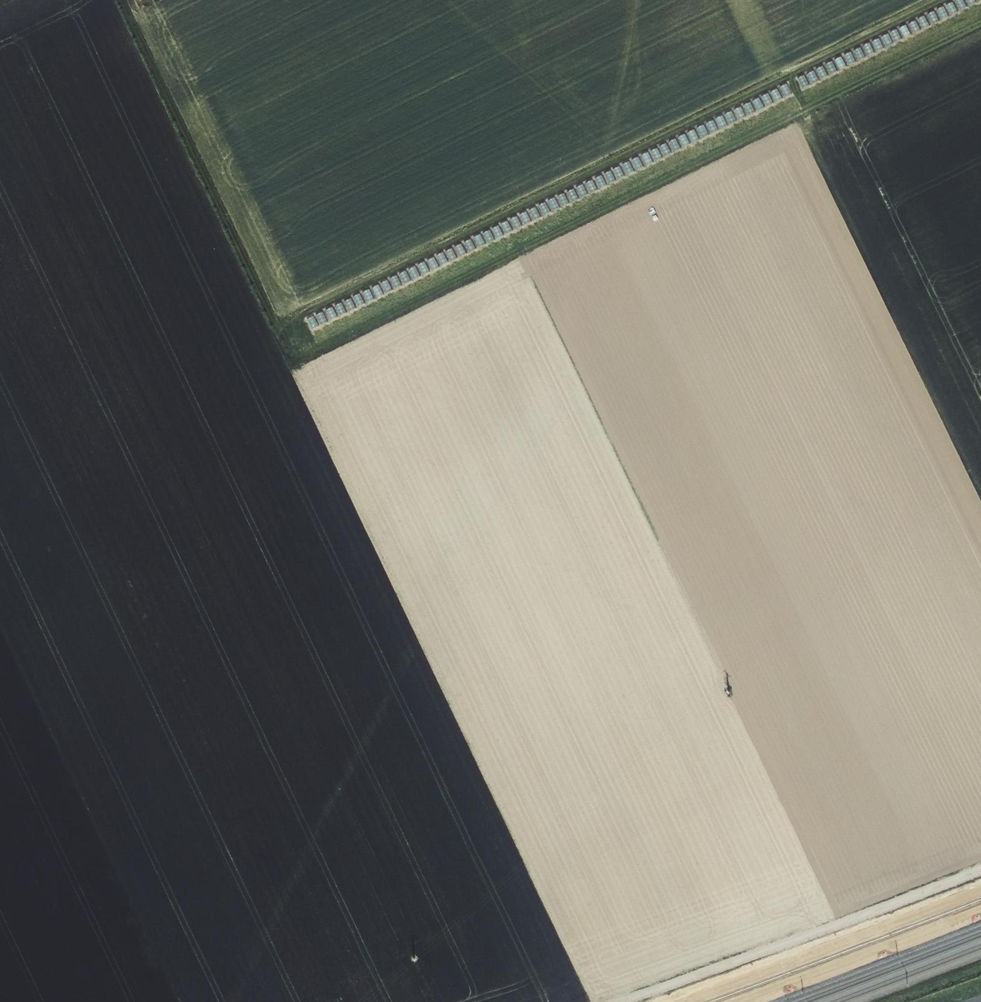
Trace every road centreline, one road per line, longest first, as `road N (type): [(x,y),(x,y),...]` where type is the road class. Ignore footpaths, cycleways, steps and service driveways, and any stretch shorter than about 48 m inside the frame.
road 1 (track): [(626,1001),(980,871)]

